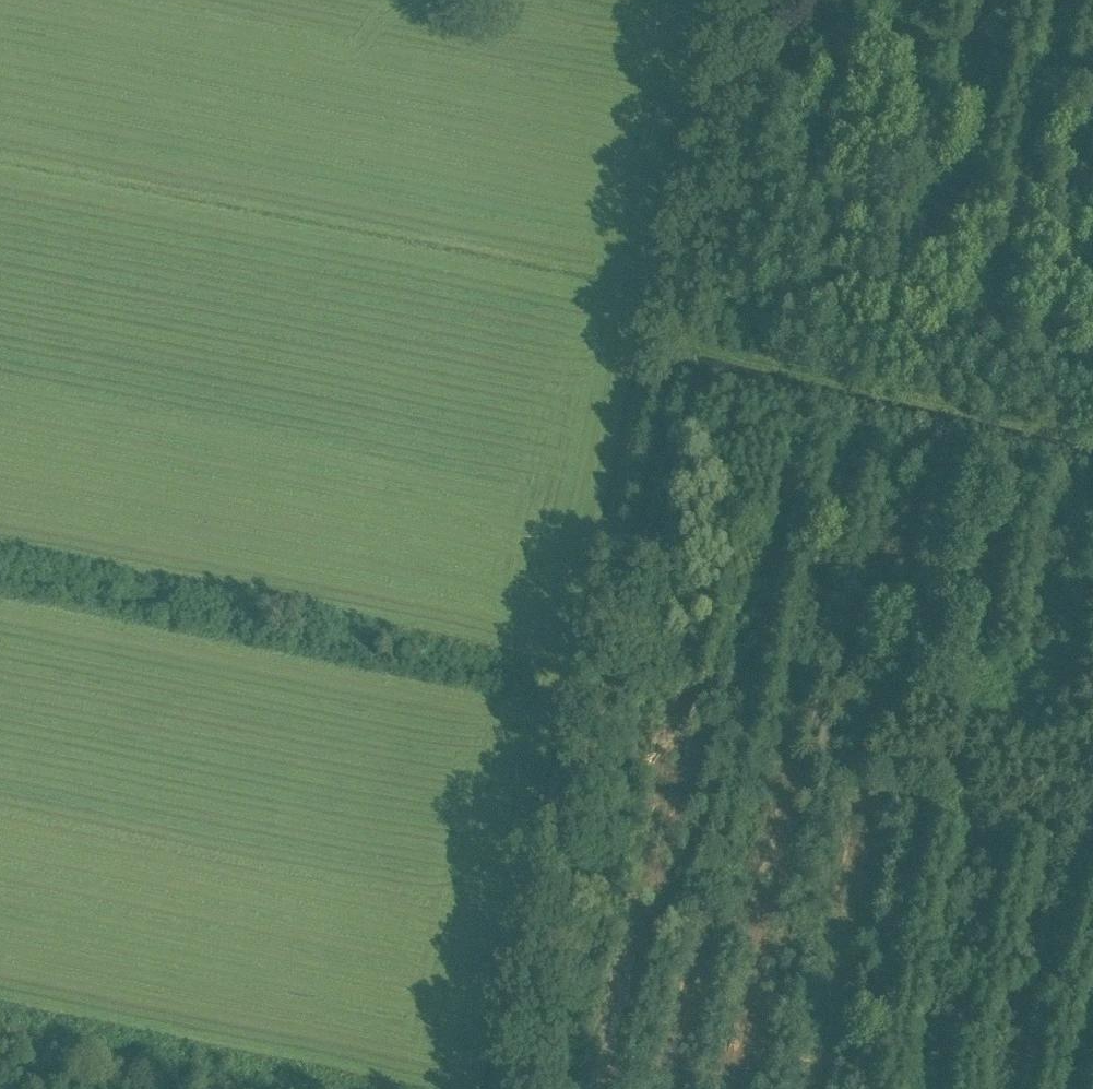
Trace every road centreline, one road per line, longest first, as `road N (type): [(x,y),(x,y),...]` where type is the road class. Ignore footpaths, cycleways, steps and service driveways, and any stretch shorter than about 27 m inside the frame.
road 1 (track): [(747,0),(520,1088)]

